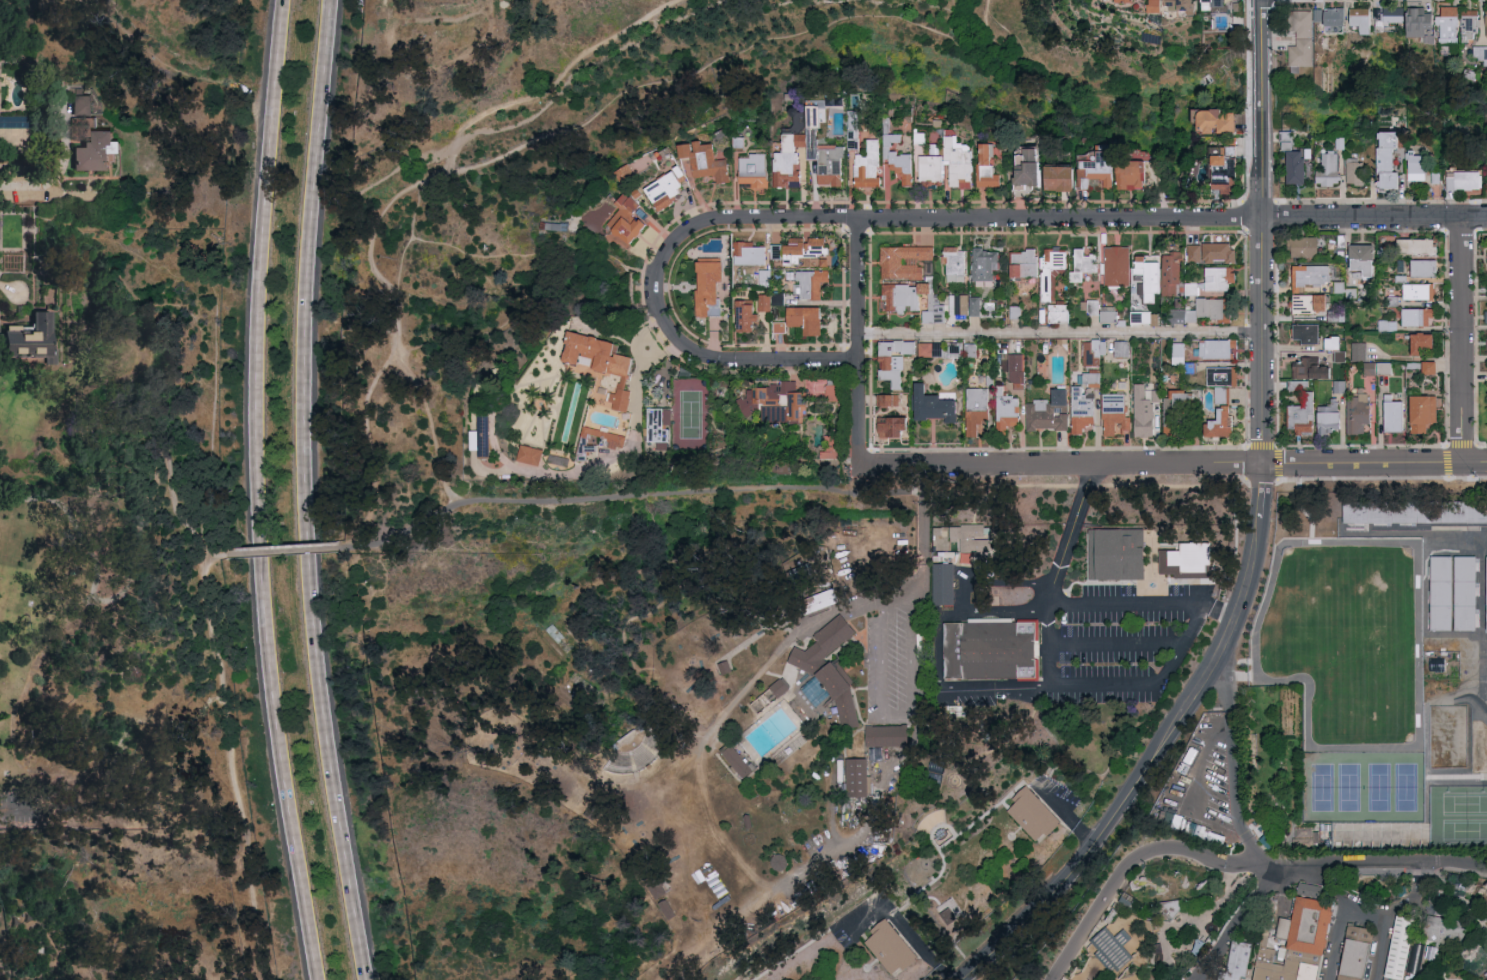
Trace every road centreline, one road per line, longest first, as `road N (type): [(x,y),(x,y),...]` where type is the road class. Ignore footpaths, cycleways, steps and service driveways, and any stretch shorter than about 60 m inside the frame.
road 1 (motorway): [(283,0),(259,298),(258,474),(283,756),(321,979)]
road 2 (motorway): [(364,979),(325,743),(299,414),(328,0)]
road 3 (residential): [(963,979),(1096,845),(1218,655),(1254,572),(1262,526),(1259,216)]
road 4 (residential): [(859,465),(1486,460)]
road 5 (residential): [(859,219),(1486,216)]
road 6 (residential): [(859,362),(701,356),(678,340),(660,296),(672,248),(702,224),(859,219)]
road 7 (residential): [(1260,333),(859,334)]
road 8 (residential): [(859,465),(859,219)]
road 9 (residential): [(1462,460),(1463,216)]
road 10 (residential): [(1259,216),(1261,0)]

